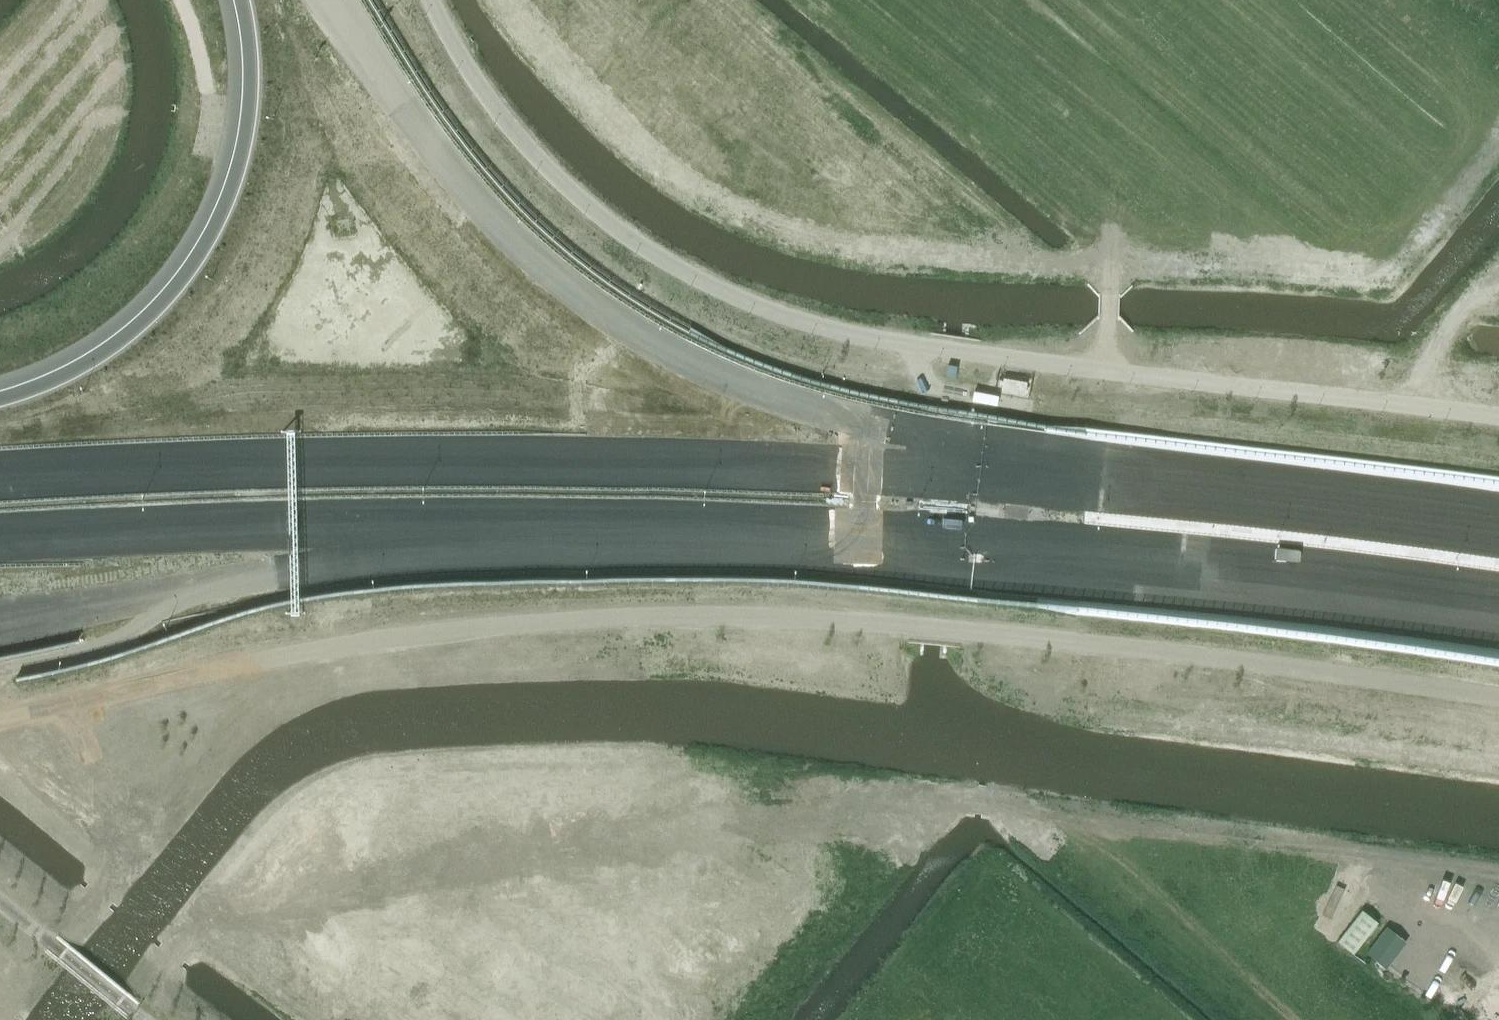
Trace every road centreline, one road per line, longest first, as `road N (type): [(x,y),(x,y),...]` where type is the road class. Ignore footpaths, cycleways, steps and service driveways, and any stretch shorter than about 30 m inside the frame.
road 1 (motorway): [(1324,509),(684,463),(141,469),(0,478)]
road 2 (motorway): [(1324,509),(1184,471),(853,419),(675,355),(576,293),(494,223),(434,149),(337,0)]
road 3 (motorway): [(0,619),(276,580),(822,536)]
road 4 (motorway): [(0,543),(326,527),(822,536)]
road 5 (motorway): [(822,536),(1231,569),(1498,604)]
road 6 (motorway): [(244,0),(249,125),(238,173),(190,269),(126,336),(80,365),(0,395)]
road 7 (motorway): [(1498,532),(1324,509)]

